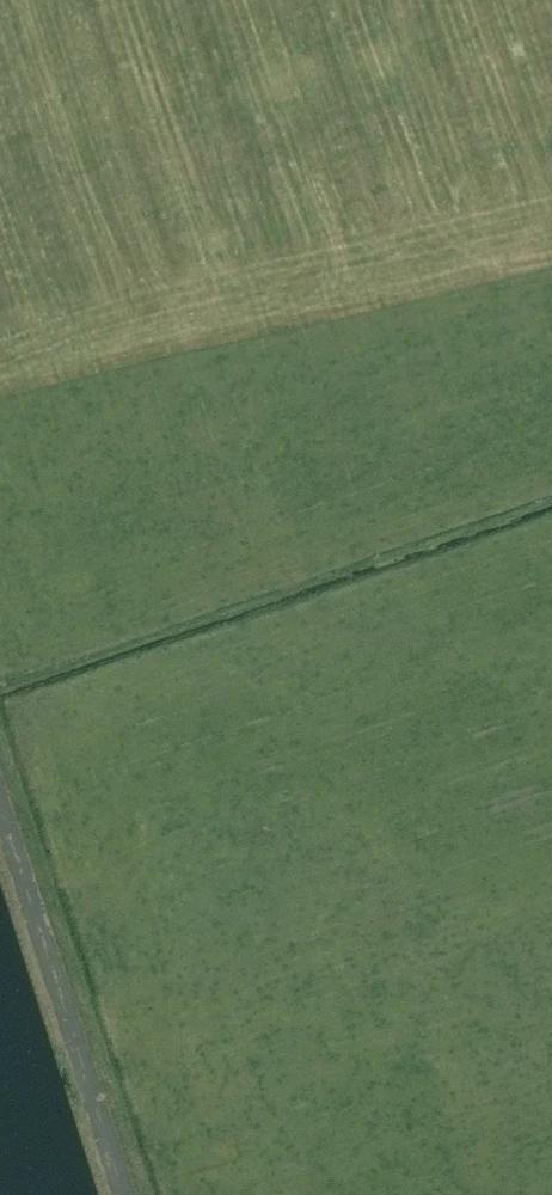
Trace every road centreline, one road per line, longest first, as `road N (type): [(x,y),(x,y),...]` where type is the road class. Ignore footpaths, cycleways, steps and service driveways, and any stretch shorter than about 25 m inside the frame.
road 1 (track): [(124,1194),(0,800)]

